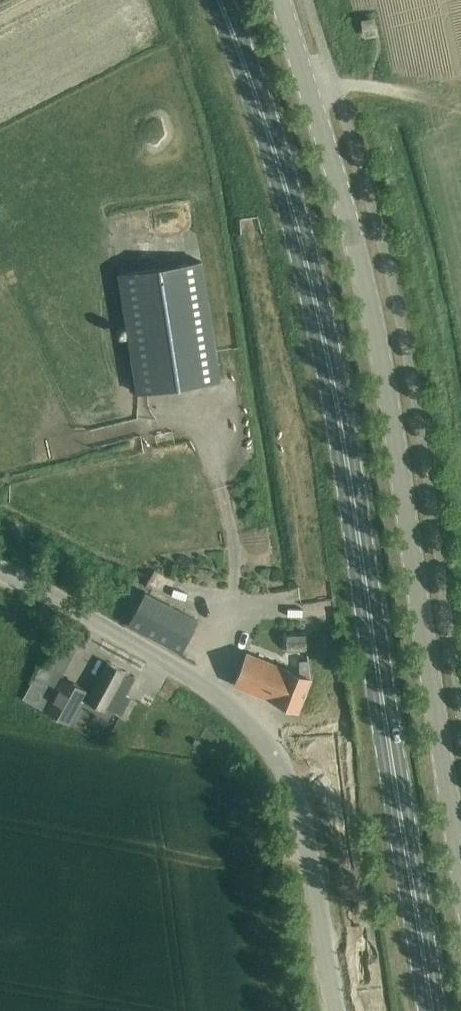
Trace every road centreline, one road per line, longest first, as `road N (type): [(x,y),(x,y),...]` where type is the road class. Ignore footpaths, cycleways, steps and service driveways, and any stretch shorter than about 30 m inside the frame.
road 1 (primary): [(432,1010),(313,286),(286,184),(219,0)]
road 2 (tertiary): [(460,843),(396,411),(355,216),(290,0)]
road 3 (unclassified): [(337,1010),(295,794),(261,731),(161,658),(0,572)]

